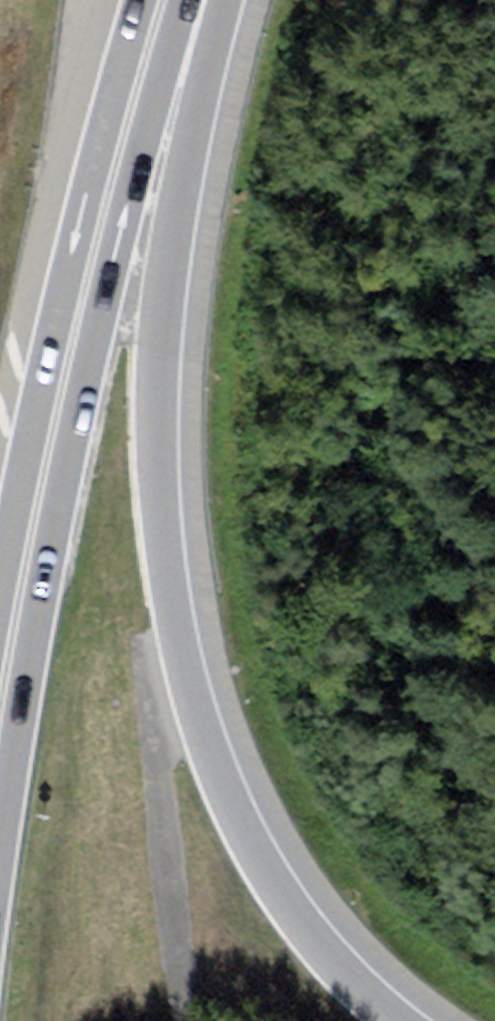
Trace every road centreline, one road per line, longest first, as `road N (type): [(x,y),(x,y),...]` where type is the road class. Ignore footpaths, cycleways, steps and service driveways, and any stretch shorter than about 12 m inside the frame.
road 1 (trunk): [(397,1020),(324,950),(253,848),(206,741),(175,617),(156,408),(208,0)]
road 2 (trunk): [(162,0),(42,474),(0,701)]

